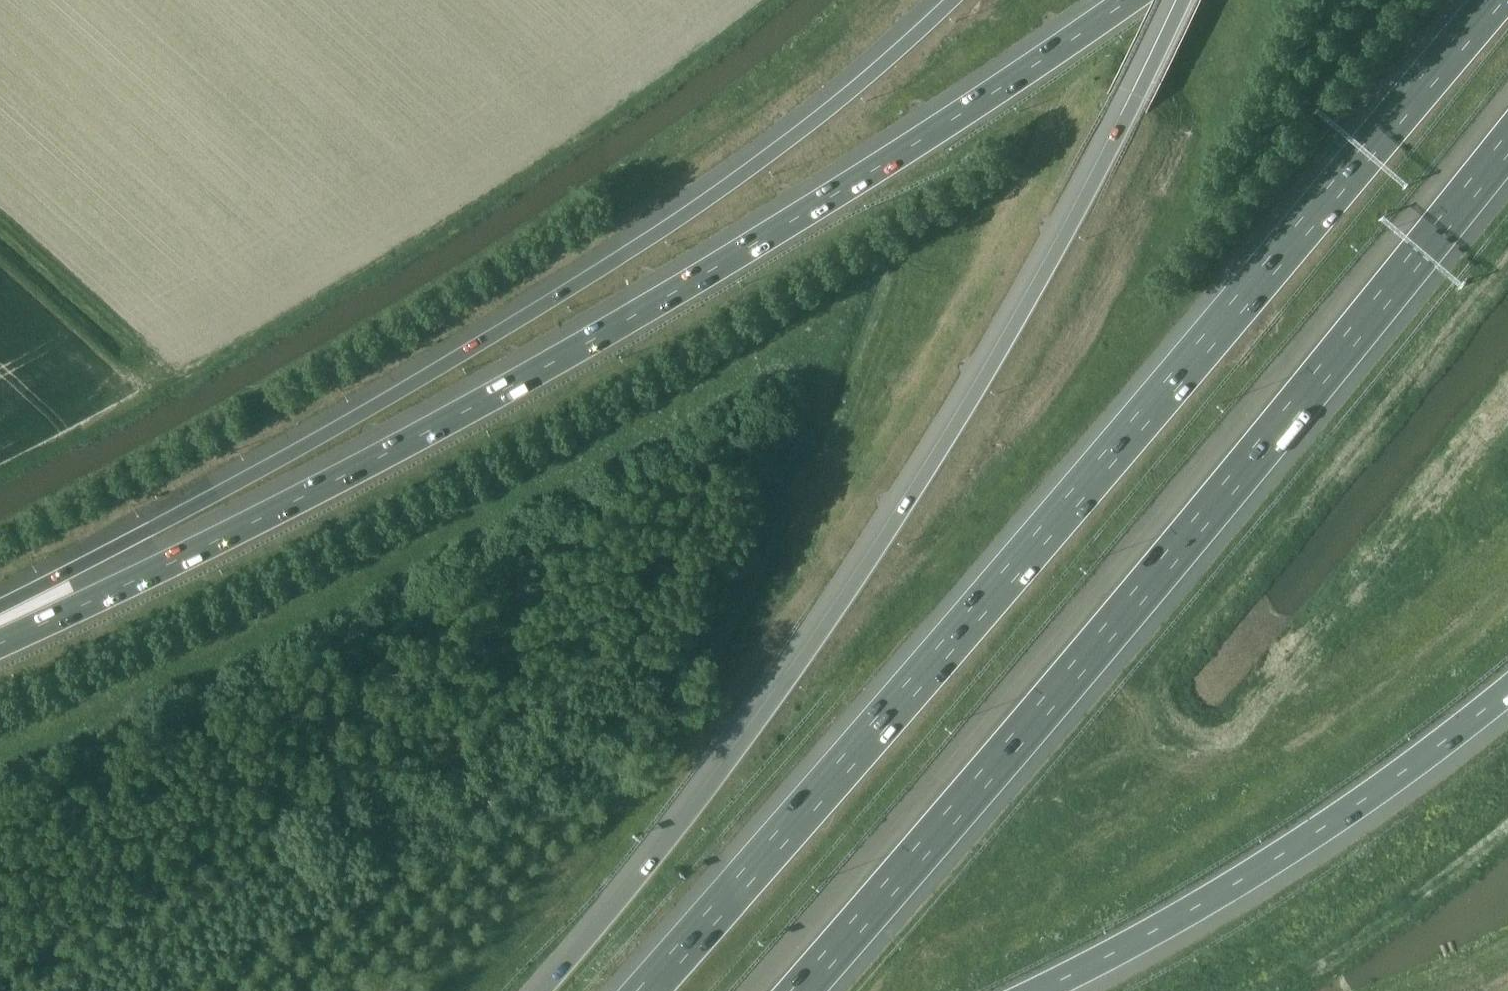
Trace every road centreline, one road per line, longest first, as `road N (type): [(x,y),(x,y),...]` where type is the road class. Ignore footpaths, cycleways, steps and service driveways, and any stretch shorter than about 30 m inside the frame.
road 1 (motorway): [(1497,0),(643,990)]
road 2 (motorway): [(1133,0),(917,144),(510,390),(0,645)]
road 3 (motorway): [(1185,0),(1044,275),(877,555),(765,718),(545,990)]
road 4 (motorway): [(951,0),(772,157),(503,332),(0,601)]
road 5 (motorway): [(801,990),(1314,386),(1507,143)]
road 6 (motorway): [(1040,990),(1323,831),(1507,694)]

